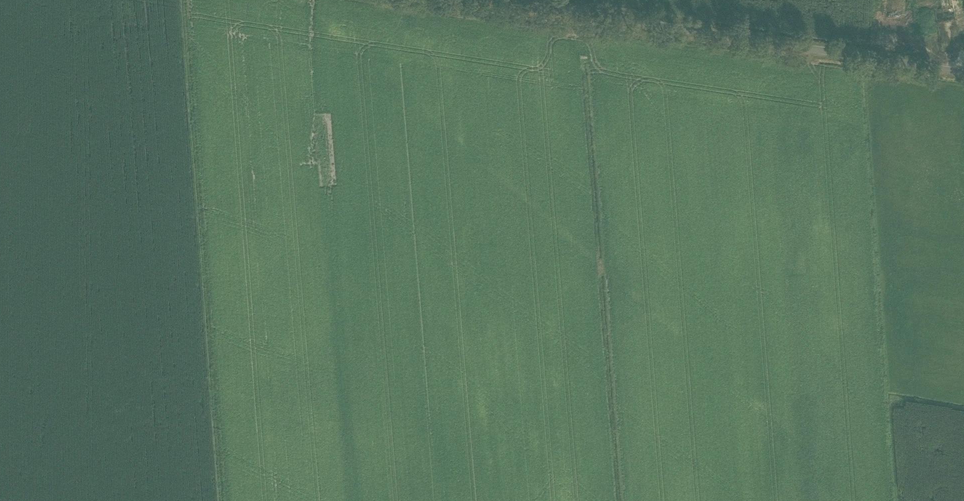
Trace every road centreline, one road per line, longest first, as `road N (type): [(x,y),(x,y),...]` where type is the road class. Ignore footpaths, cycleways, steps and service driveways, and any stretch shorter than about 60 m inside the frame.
road 1 (unclassified): [(963,71),(480,0)]

